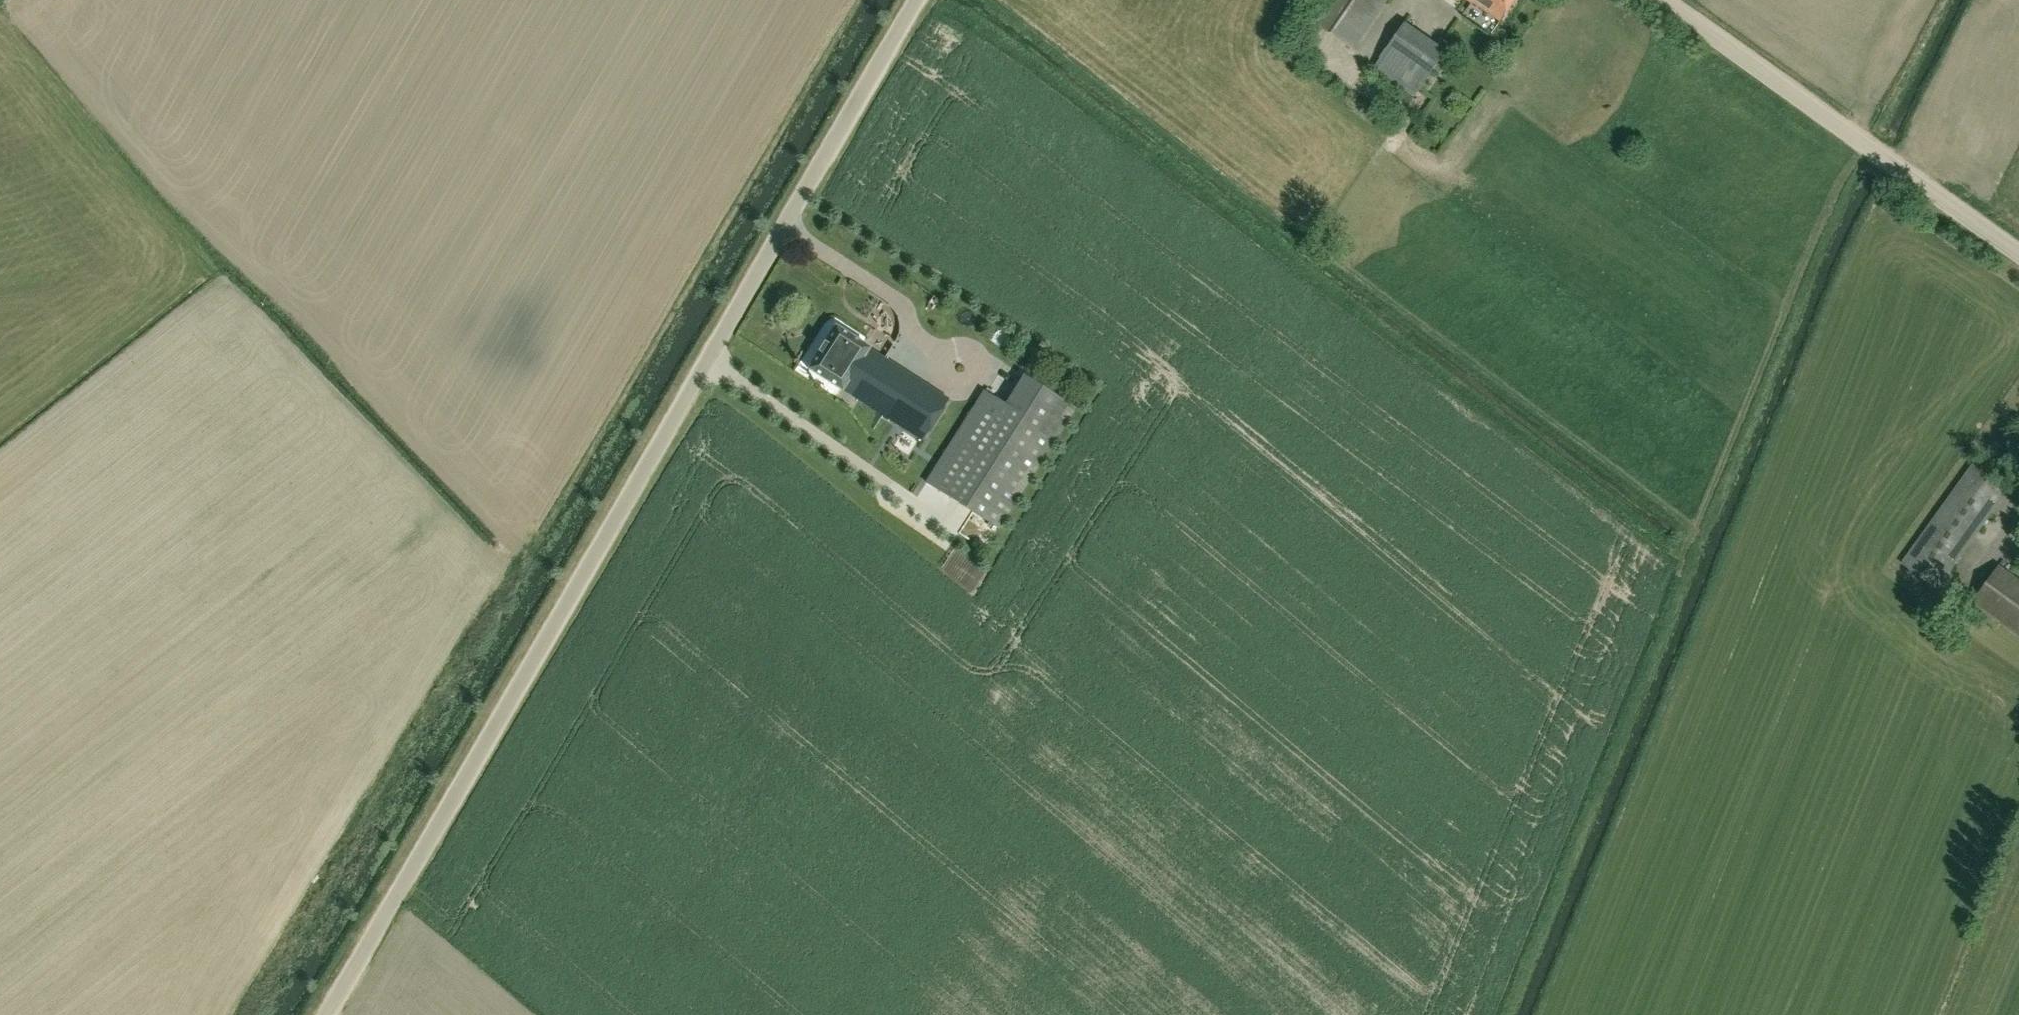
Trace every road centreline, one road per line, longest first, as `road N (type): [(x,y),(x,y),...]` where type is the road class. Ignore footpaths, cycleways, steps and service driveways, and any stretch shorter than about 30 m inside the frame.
road 1 (unclassified): [(322,1014),(912,0)]
road 2 (unclassified): [(2018,251),(1664,0)]

